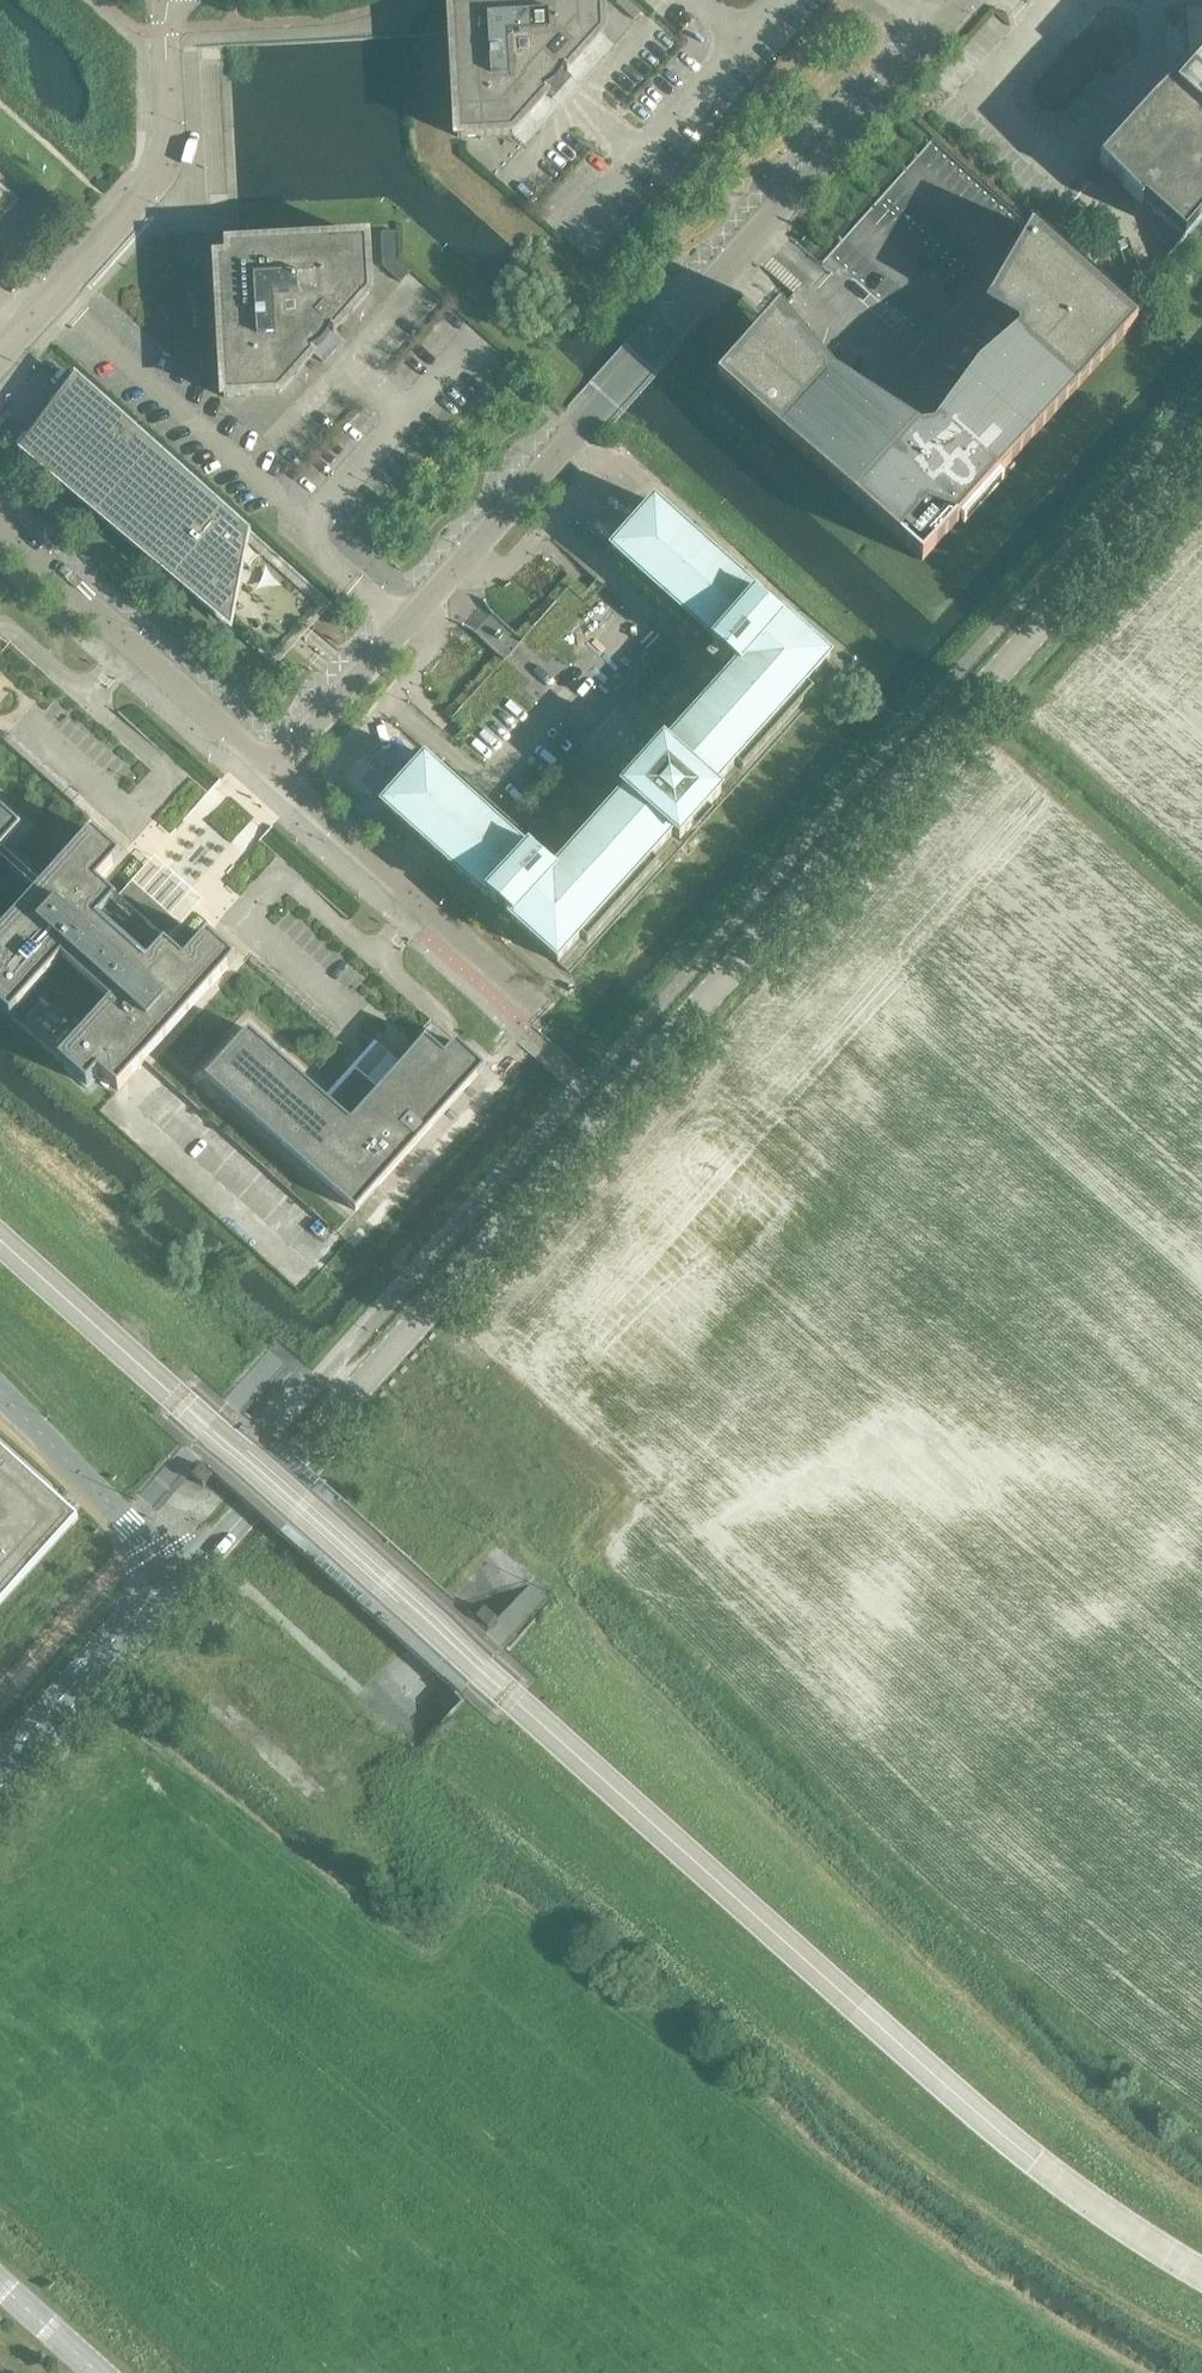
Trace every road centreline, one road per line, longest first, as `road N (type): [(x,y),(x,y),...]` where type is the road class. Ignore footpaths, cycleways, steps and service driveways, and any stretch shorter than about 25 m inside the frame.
road 1 (tertiary): [(212,1559),(1201,447)]
road 2 (unclassified): [(271,769),(958,0)]
road 3 (unclassified): [(0,356),(131,210),(167,154),(171,0)]
road 4 (unclassified): [(271,769),(0,522)]
road 5 (unclassified): [(536,1007),(271,769)]
road 6 (tertiary): [(0,1788),(136,1638)]
road 7 (unclassified): [(0,1399),(140,1541)]
road 8 (secondary): [(102,2372),(0,2280)]

